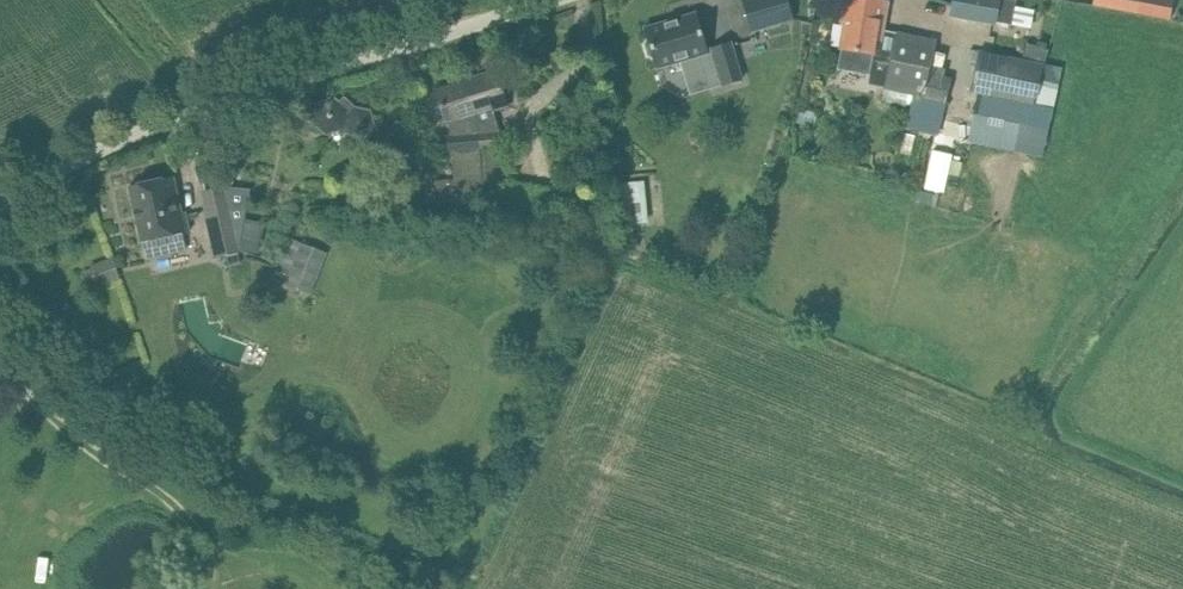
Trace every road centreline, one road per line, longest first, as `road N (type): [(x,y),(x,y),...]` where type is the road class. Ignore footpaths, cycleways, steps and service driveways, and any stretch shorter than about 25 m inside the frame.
road 1 (unclassified): [(0,192),(152,128),(552,0)]

